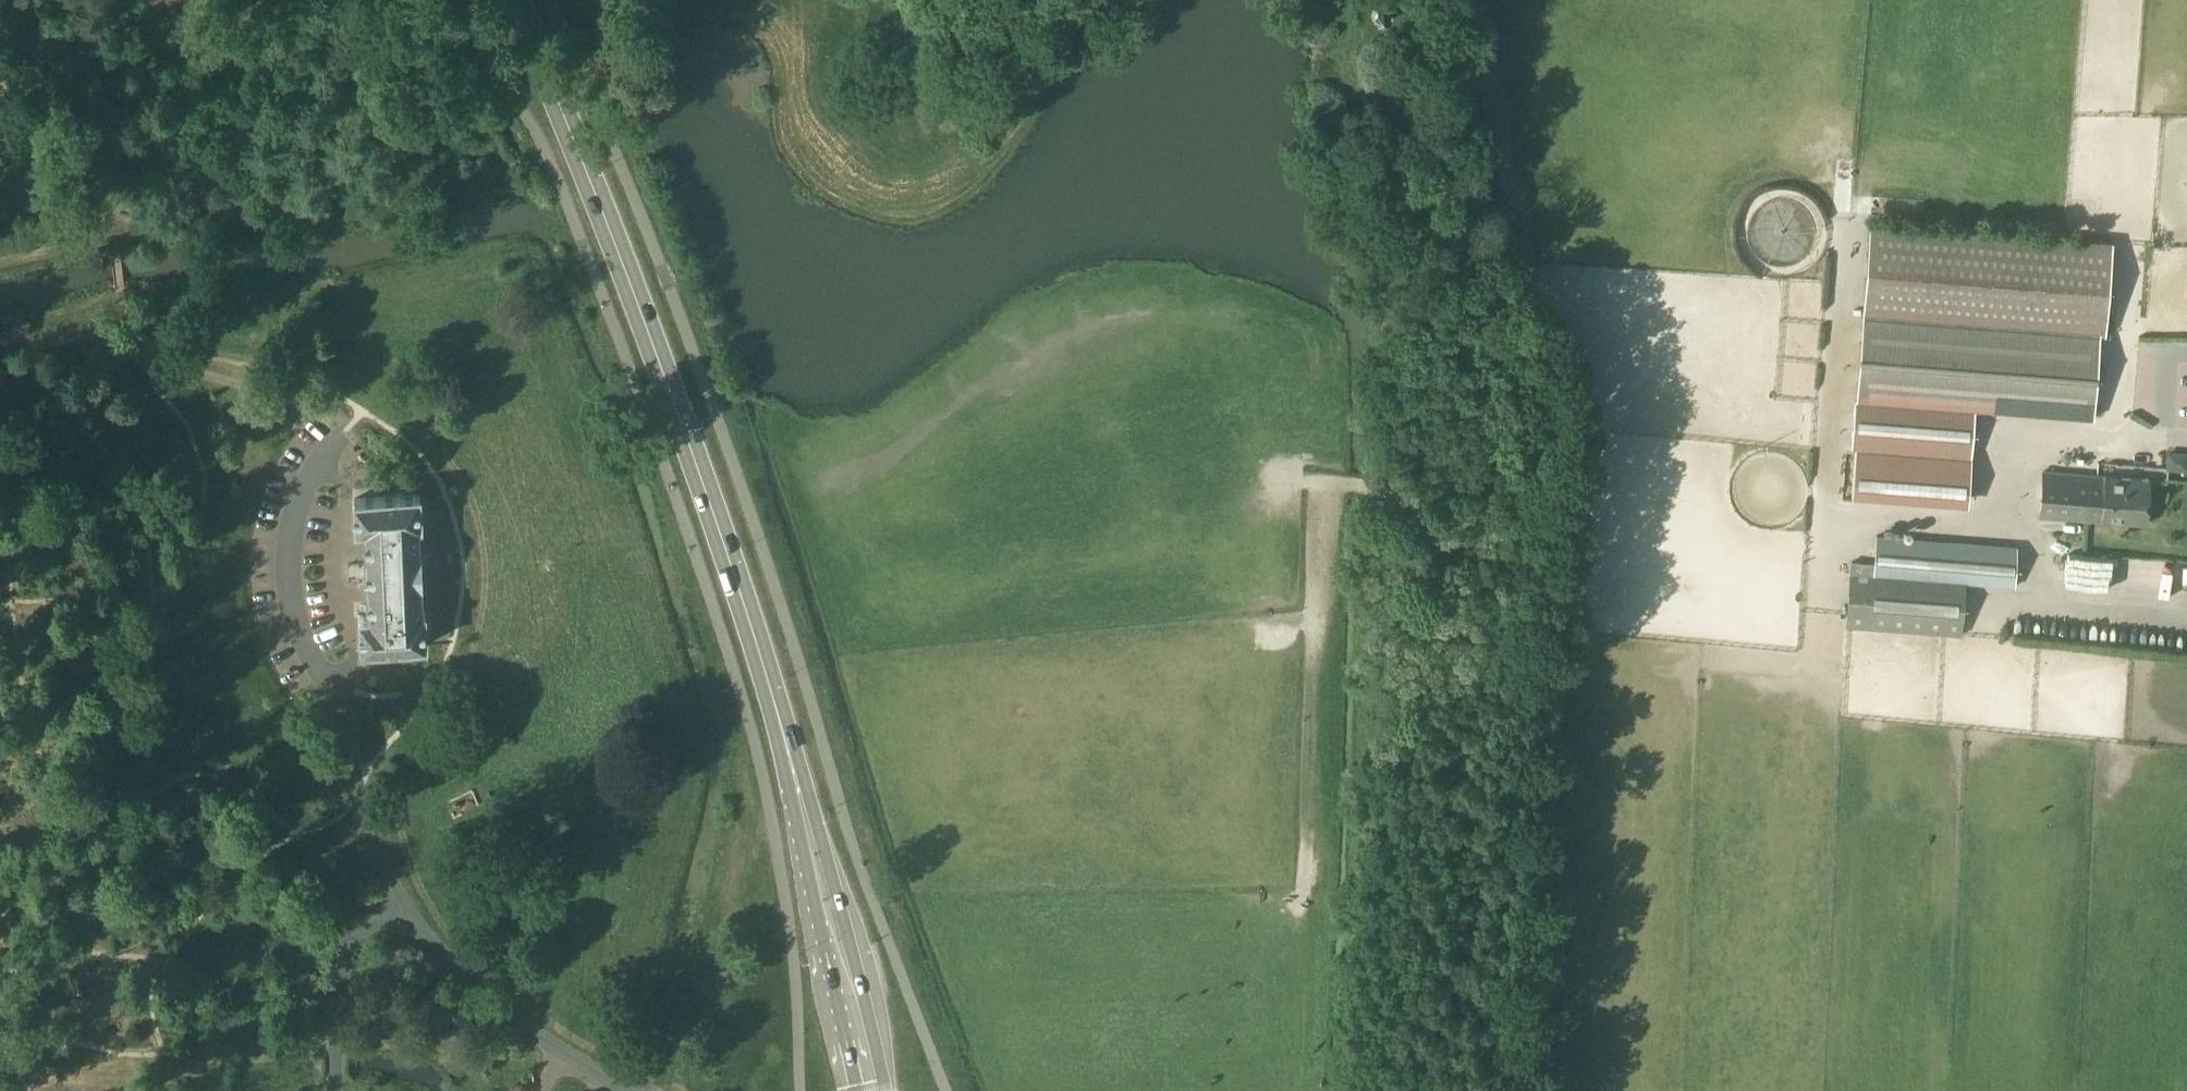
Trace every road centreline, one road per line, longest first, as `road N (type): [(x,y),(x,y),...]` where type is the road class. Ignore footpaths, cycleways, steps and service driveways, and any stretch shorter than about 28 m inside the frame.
road 1 (secondary): [(875,1090),(759,648),(584,154),(513,0)]

